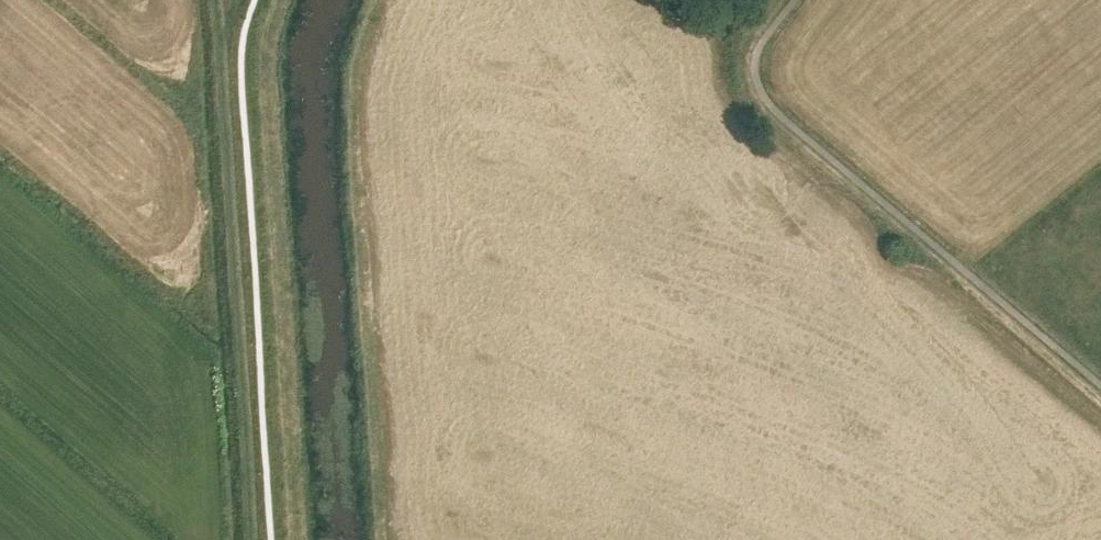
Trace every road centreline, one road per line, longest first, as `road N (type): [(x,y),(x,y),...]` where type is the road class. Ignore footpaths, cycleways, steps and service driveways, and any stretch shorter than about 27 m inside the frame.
road 1 (track): [(1100,402),(765,123),(746,89),(743,49),(778,0)]

